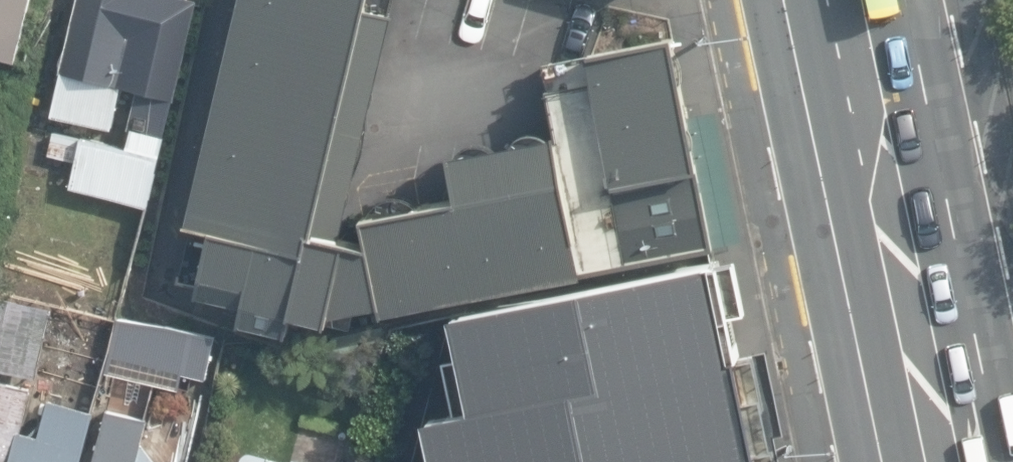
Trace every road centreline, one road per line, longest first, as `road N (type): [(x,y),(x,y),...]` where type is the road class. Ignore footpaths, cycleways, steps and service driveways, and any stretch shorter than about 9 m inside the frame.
road 1 (secondary): [(846,0),(942,461)]

